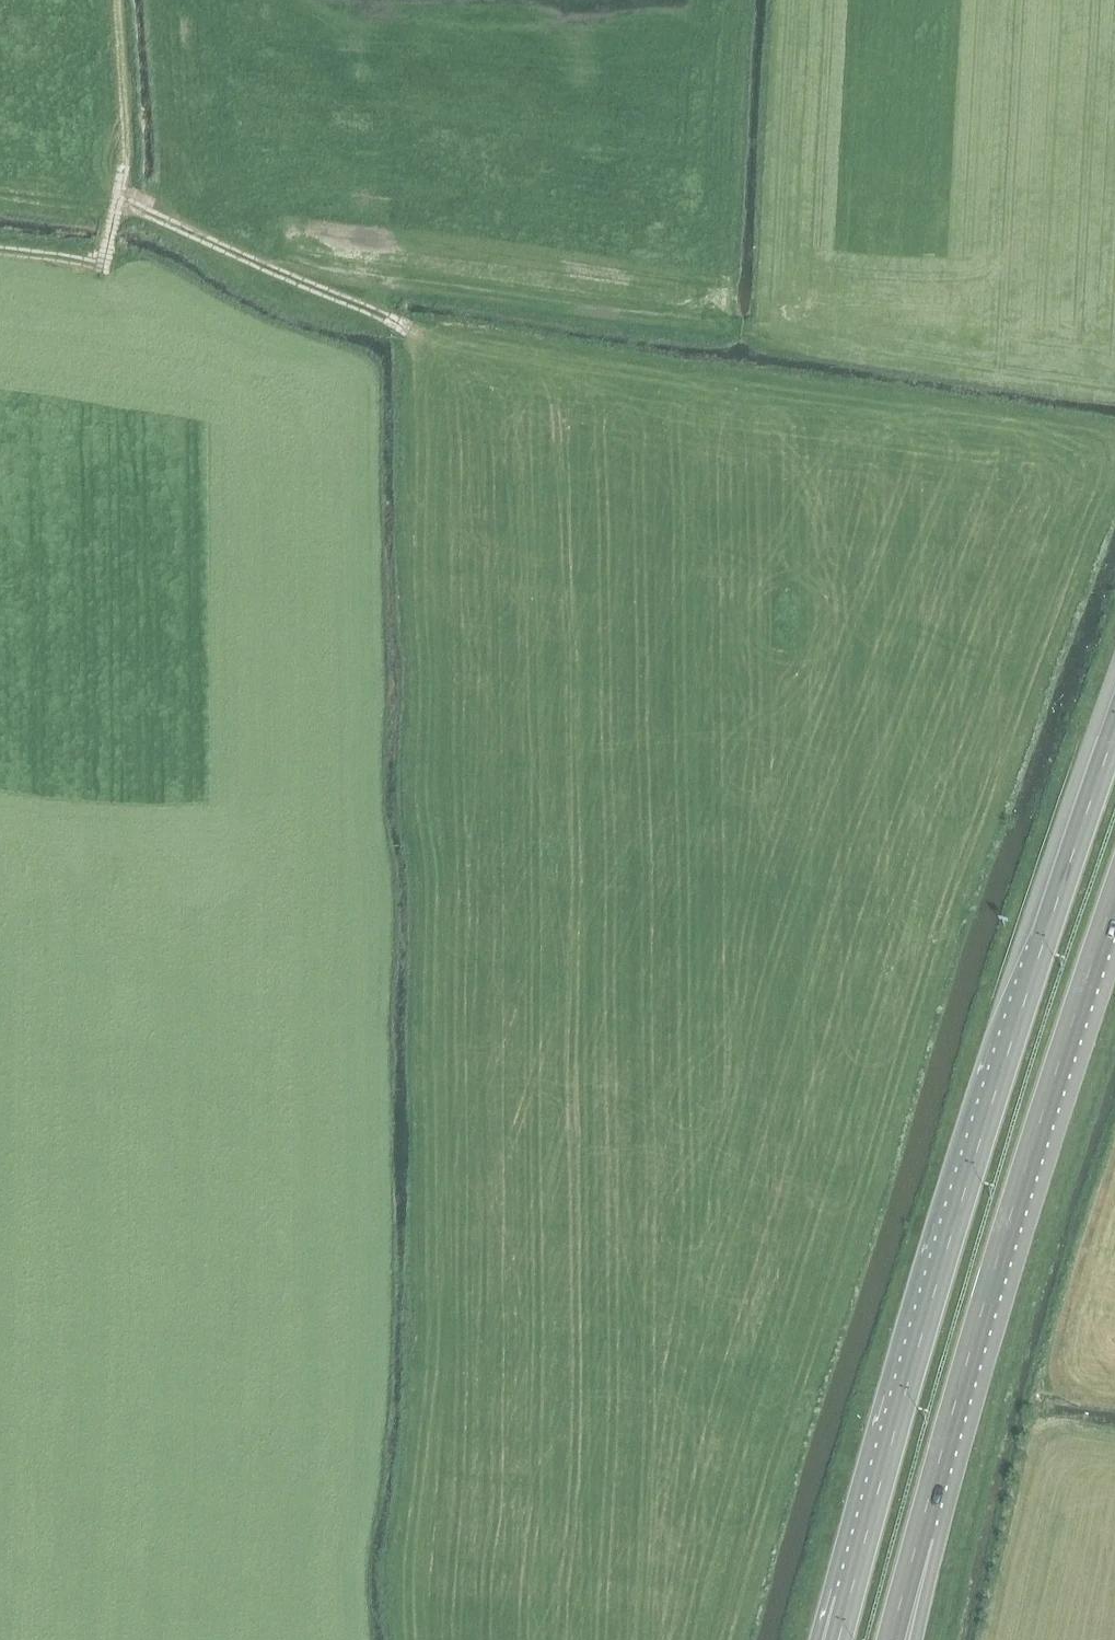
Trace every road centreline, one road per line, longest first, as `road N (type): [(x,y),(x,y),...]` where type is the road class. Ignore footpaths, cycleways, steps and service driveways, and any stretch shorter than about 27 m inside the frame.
road 1 (trunk): [(1114,724),(964,1191),(847,1600)]
road 2 (trunk): [(917,1534),(1114,897)]

